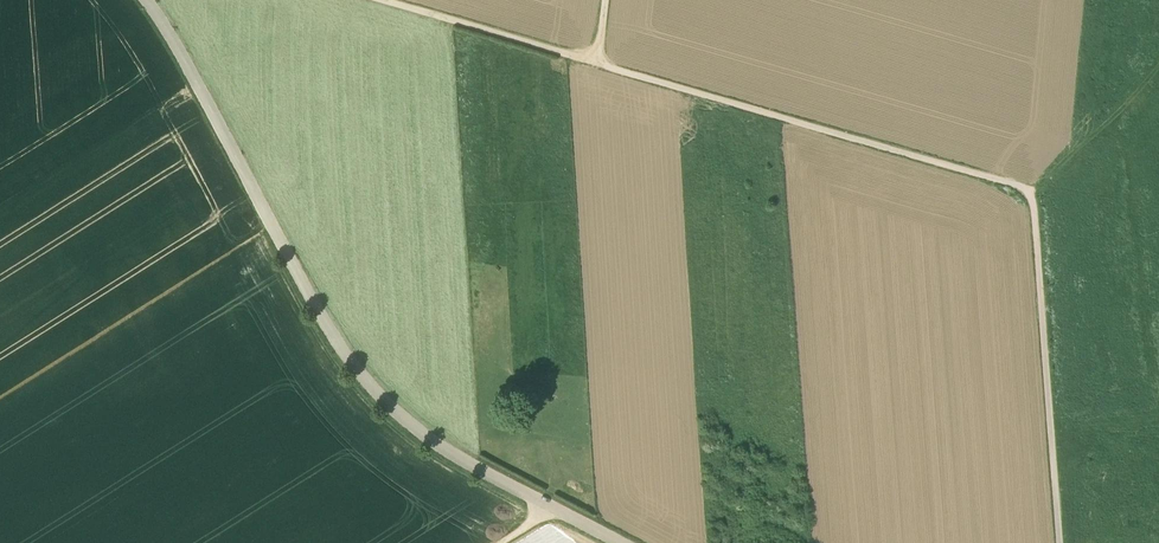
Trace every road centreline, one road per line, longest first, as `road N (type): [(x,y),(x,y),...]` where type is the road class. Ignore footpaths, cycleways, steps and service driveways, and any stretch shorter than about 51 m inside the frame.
road 1 (track): [(605,0),(597,59),(1036,188),(1060,542)]
road 2 (unclassified): [(619,542),(450,453),(373,389),(311,299),(146,0)]
road 3 (track): [(597,59),(396,0)]

